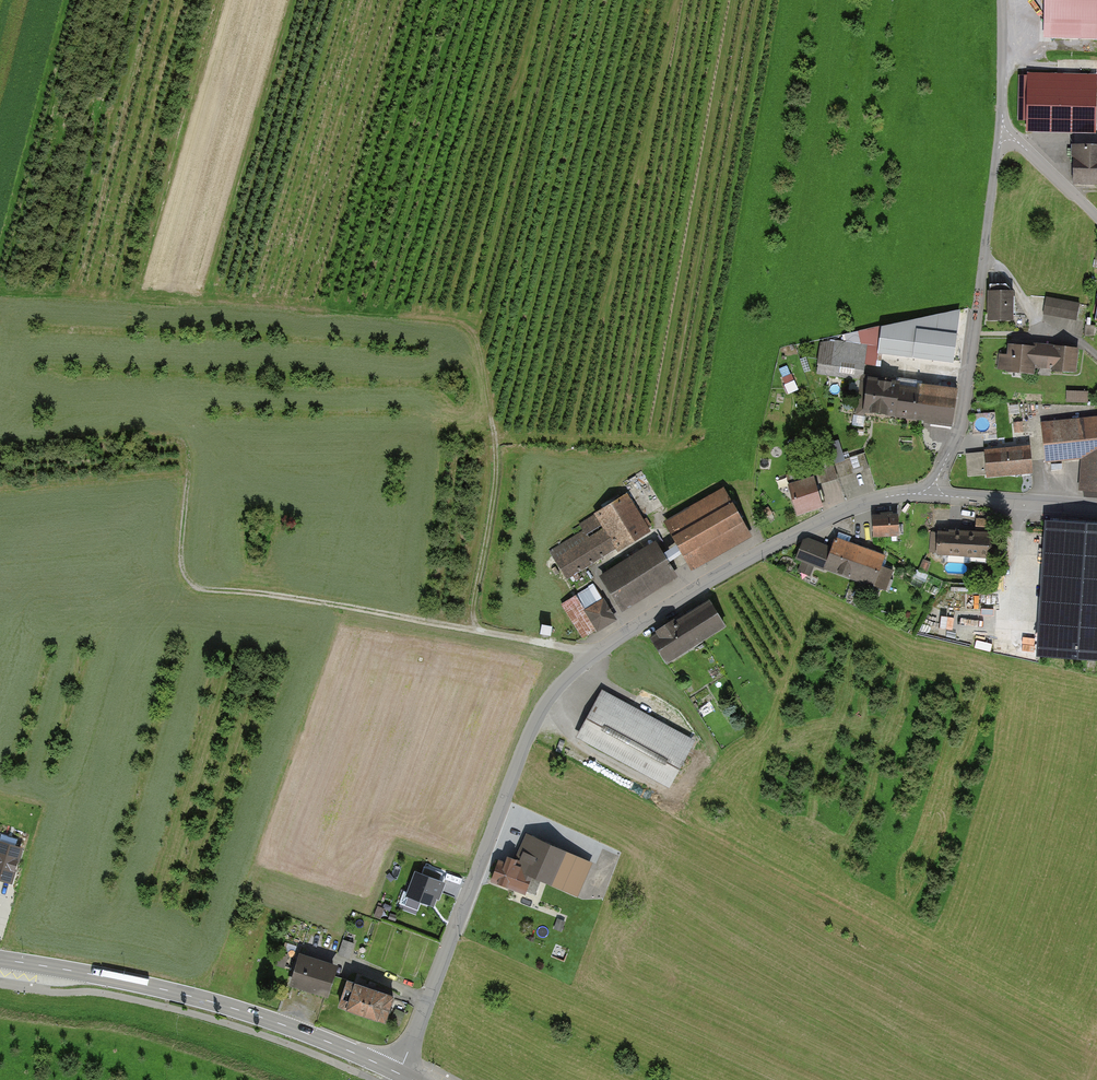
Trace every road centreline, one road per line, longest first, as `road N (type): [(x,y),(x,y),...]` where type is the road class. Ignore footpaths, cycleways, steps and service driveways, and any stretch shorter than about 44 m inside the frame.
road 1 (unclassified): [(407,1053),(526,731),(574,662),(606,634),(840,513),(930,492)]
road 2 (track): [(484,632),(473,613),(495,440),(479,349),(461,324),(0,291)]
road 3 (track): [(0,449),(140,431),(178,441),(189,471),(181,552),(200,590),(586,651)]
road 4 (secondary): [(0,959),(226,1006),(400,1074)]
road 5 (unclassified): [(930,492),(975,369),(1003,130)]
road 6 (unclassified): [(930,492),(1096,506)]
road 7 (unclassified): [(1003,130),(1002,0)]
road 8 (unclassified): [(1096,218),(1003,130)]

